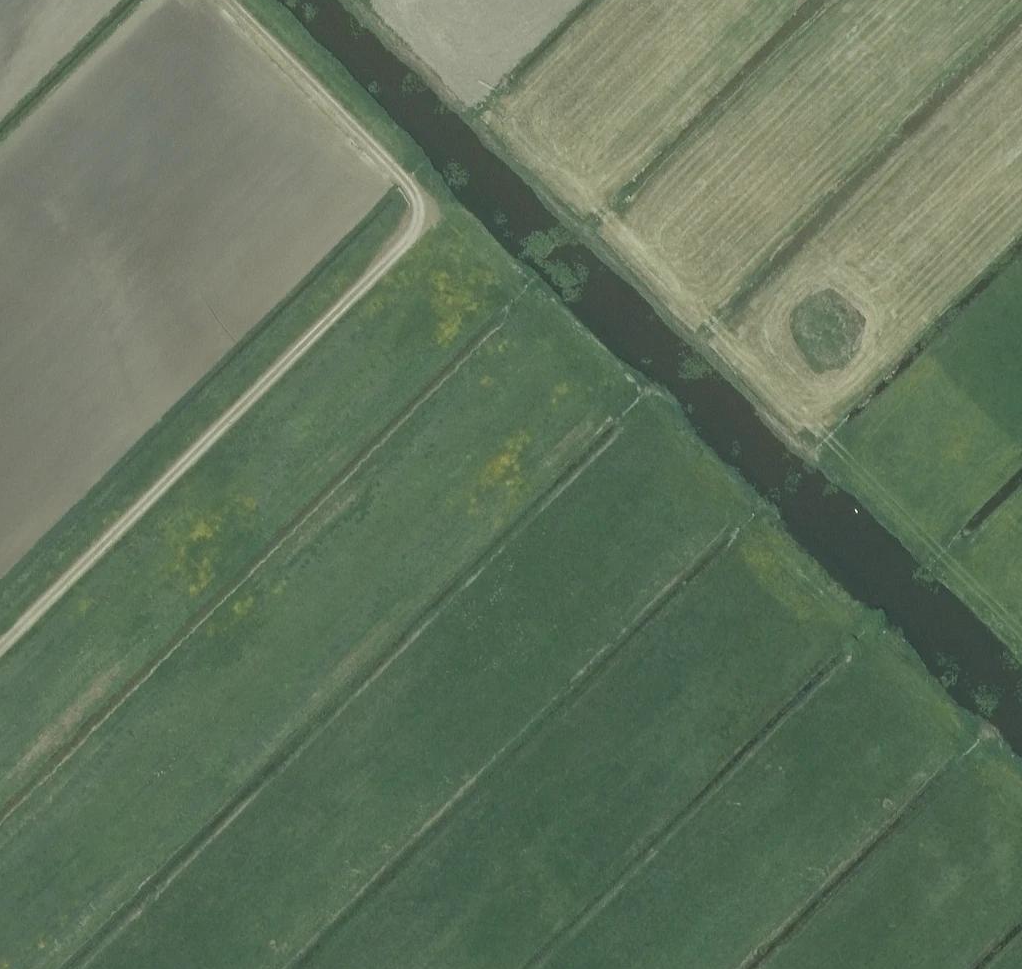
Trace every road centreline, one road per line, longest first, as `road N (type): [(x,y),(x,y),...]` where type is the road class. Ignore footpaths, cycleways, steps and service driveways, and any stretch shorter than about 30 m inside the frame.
road 1 (track): [(226,0),(410,189),(419,216),(413,233),(0,647)]

